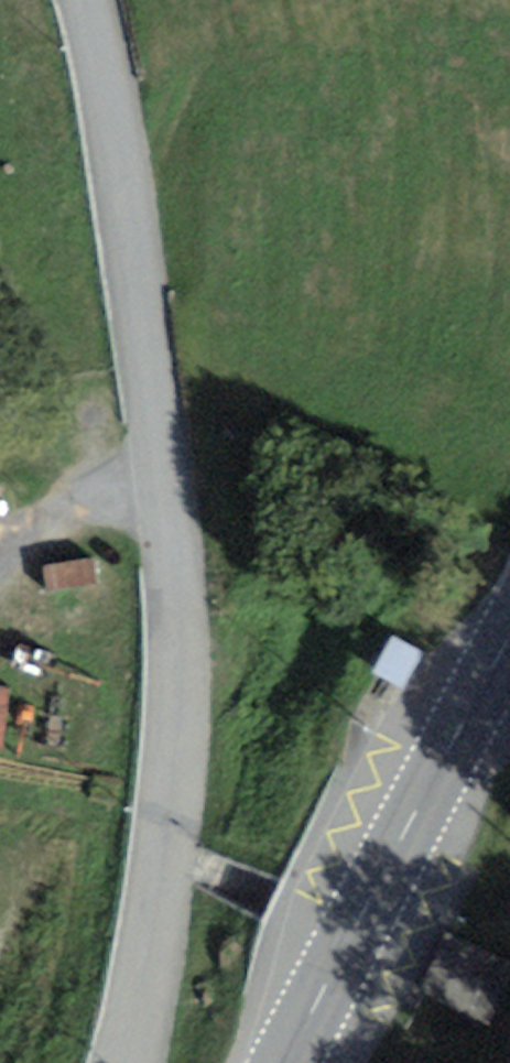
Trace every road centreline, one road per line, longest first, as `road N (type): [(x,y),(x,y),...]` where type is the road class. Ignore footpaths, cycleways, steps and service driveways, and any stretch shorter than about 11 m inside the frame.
road 1 (residential): [(128,1062),(180,839),(190,592),(93,0)]
road 2 (secondary): [(509,636),(287,1062)]
road 3 (track): [(173,477),(67,513),(0,559)]

